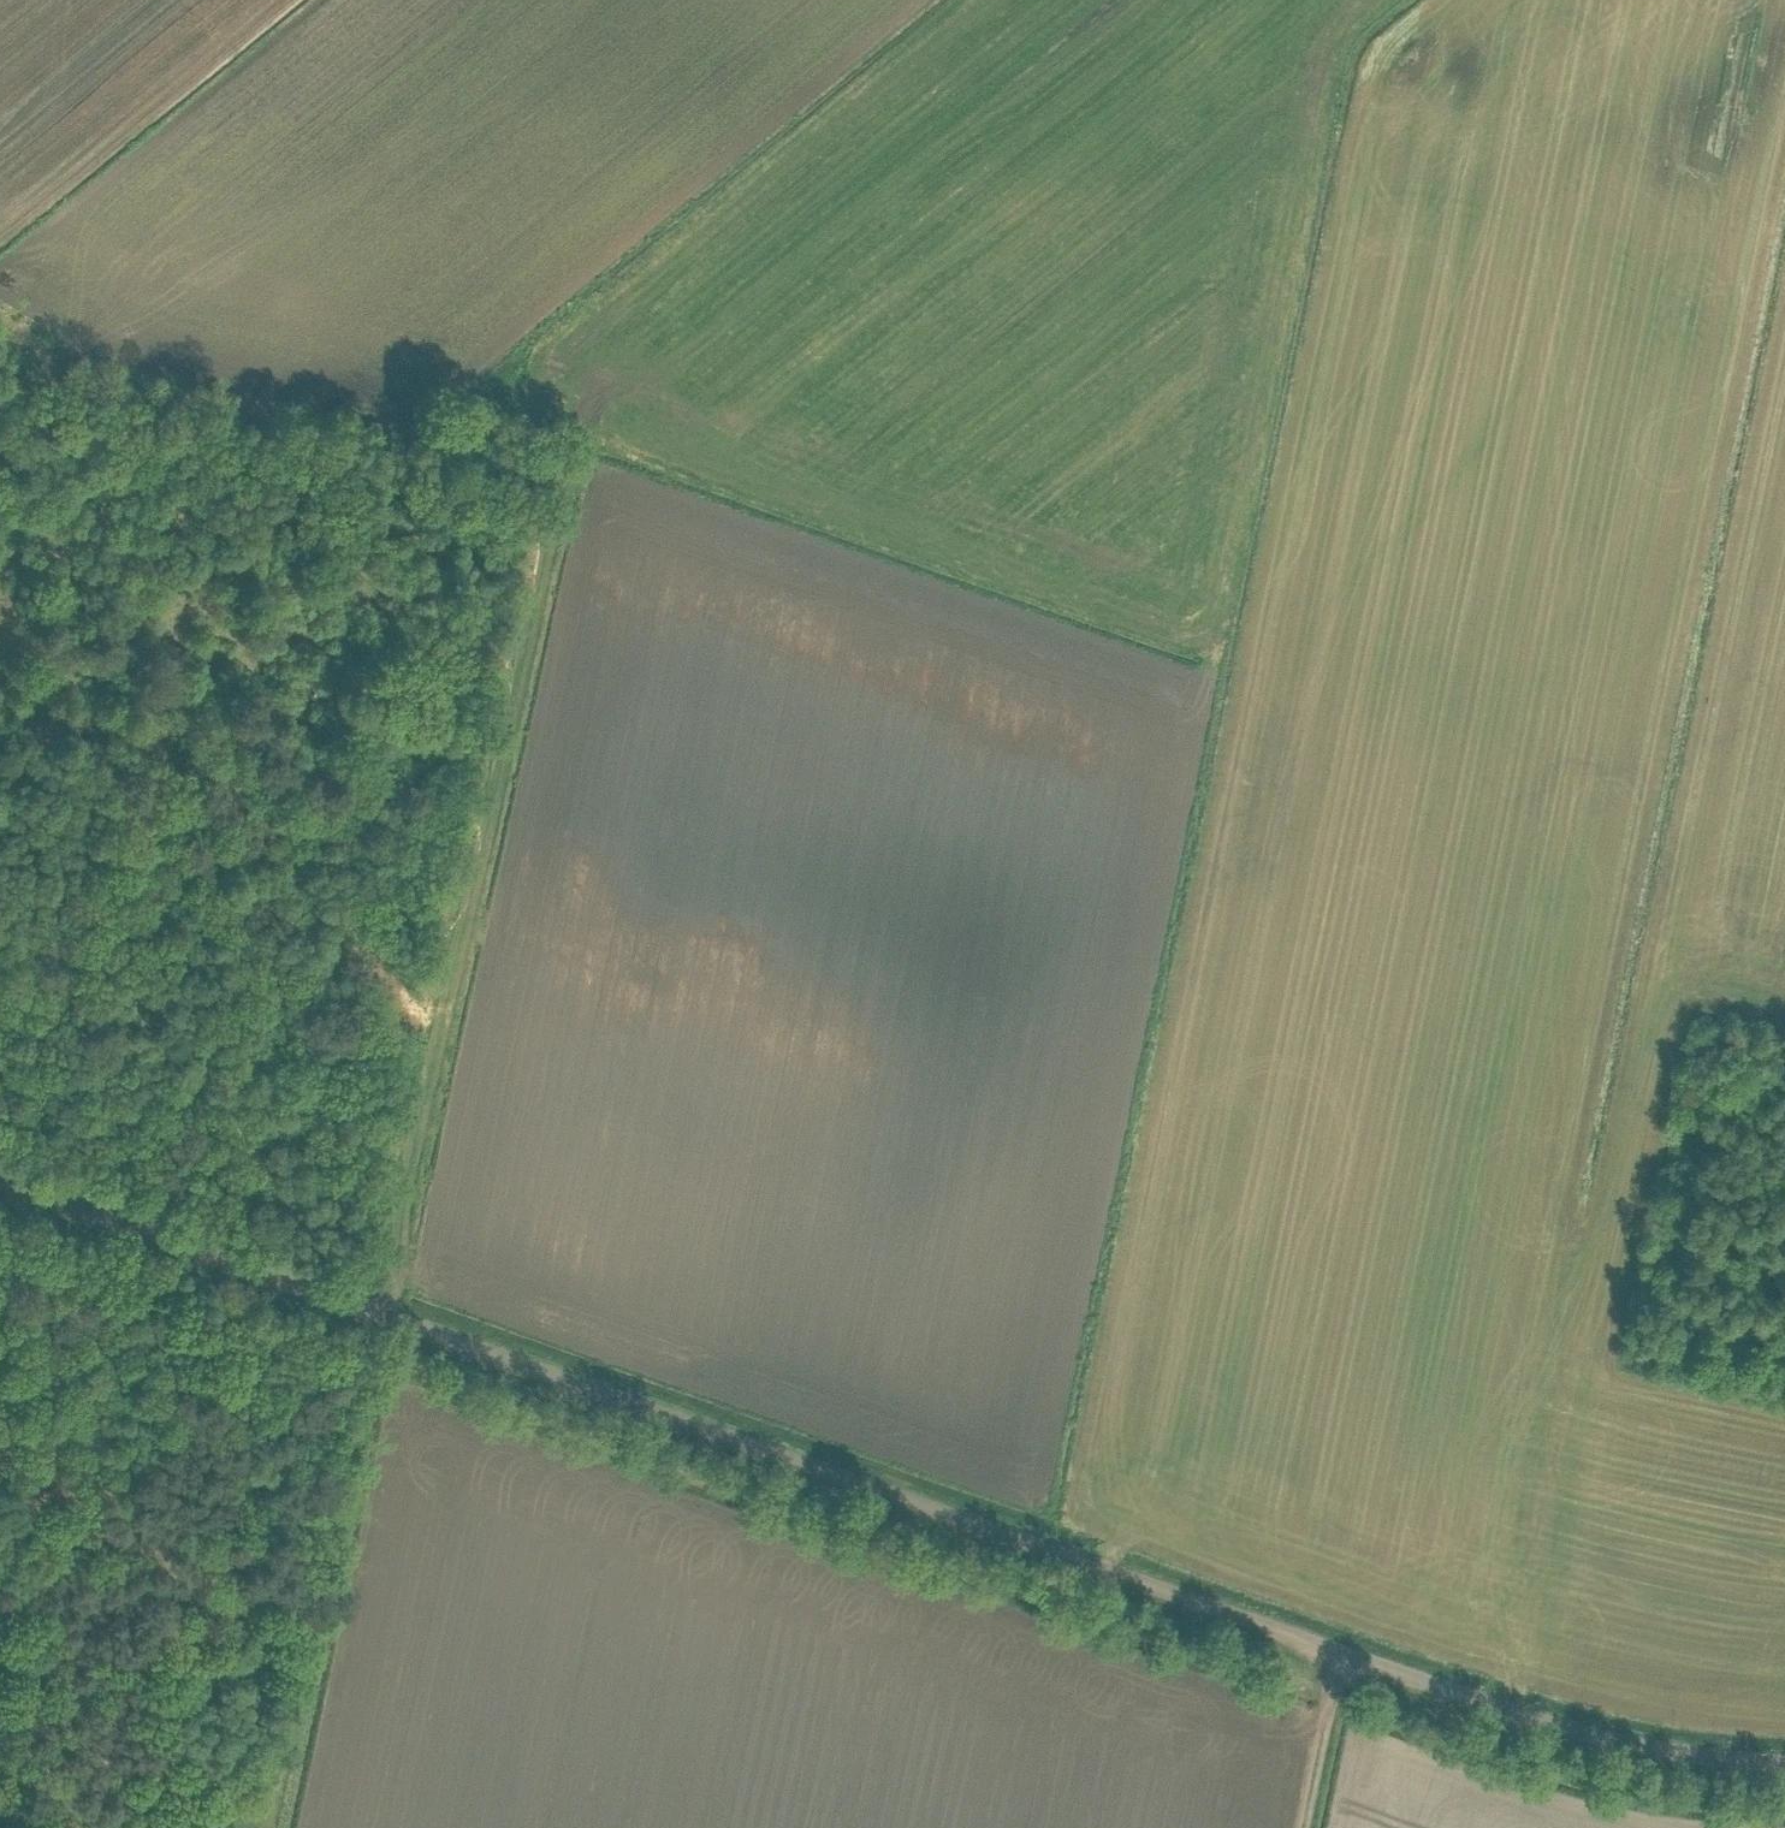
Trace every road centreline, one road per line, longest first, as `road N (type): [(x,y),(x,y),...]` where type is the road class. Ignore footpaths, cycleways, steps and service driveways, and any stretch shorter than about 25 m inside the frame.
road 1 (unclassified): [(1784,1762),(1700,1755),(1563,1729),(0,1179)]
road 2 (track): [(386,1314),(581,473)]
road 3 (track): [(1310,1827),(1347,1653)]
road 4 (track): [(0,1730),(98,1827)]

